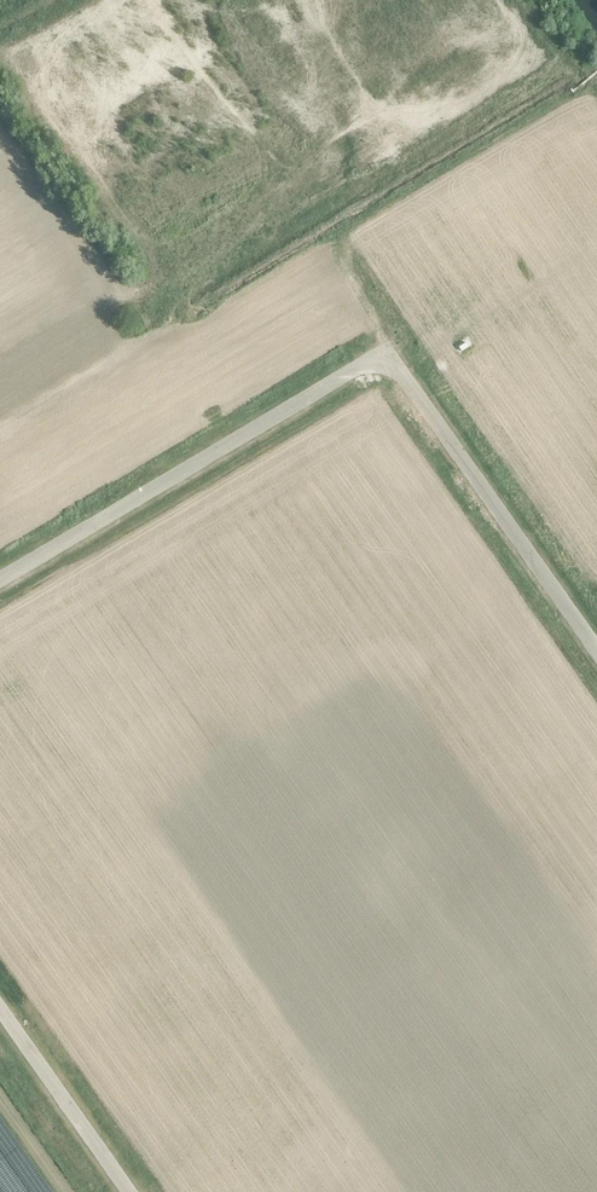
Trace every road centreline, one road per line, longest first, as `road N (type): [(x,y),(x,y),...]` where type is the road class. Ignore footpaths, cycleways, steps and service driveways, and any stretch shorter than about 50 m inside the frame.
road 1 (unclassified): [(390,350),(0,584)]
road 2 (unclassified): [(596,646),(390,350)]
road 3 (unclassified): [(128,1191),(0,1008)]

